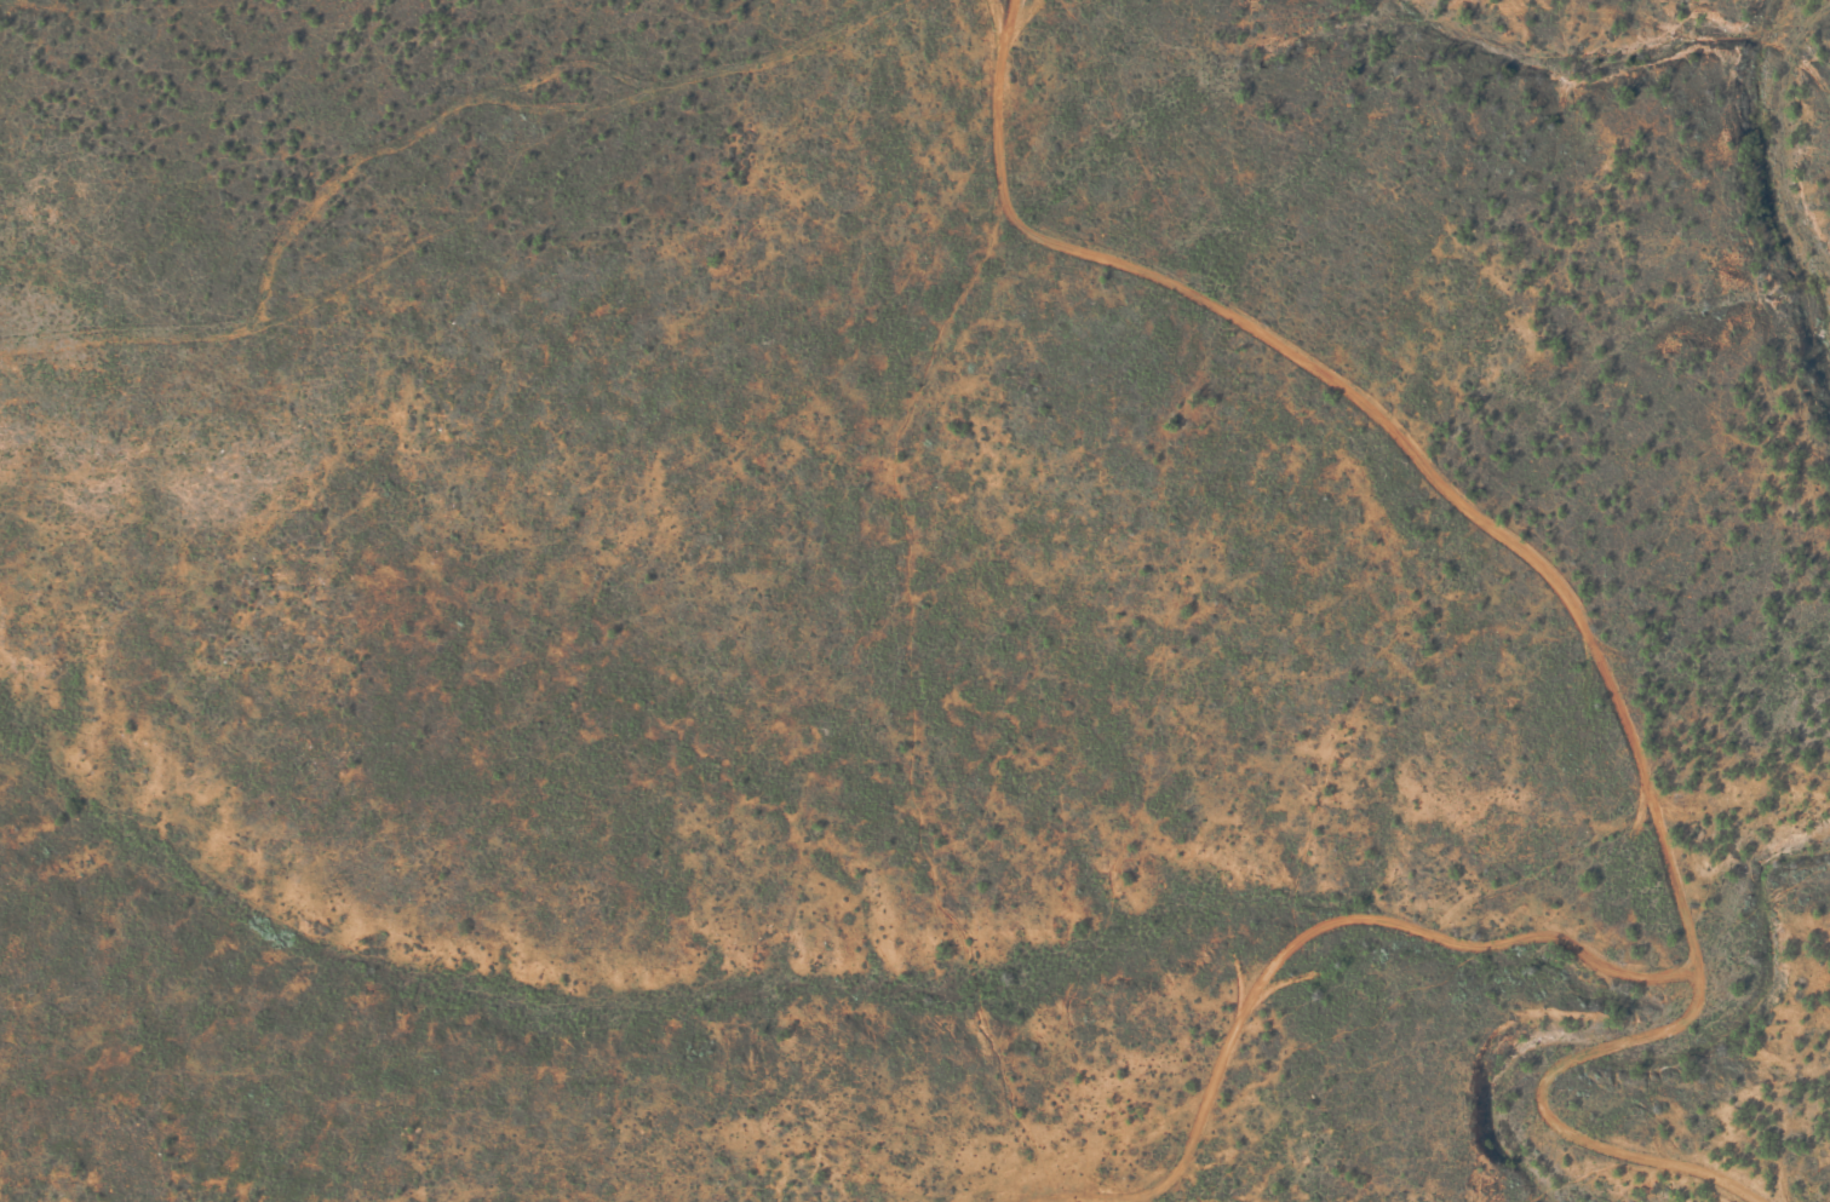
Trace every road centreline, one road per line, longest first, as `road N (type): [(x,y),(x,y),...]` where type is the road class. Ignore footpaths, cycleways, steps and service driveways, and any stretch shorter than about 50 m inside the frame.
road 1 (residential): [(1690,1201),(1600,1053),(1607,1003),(1691,868),(1669,744),(1634,677),(1473,499),(1234,295),(1109,228),(1062,160),(1060,0)]

